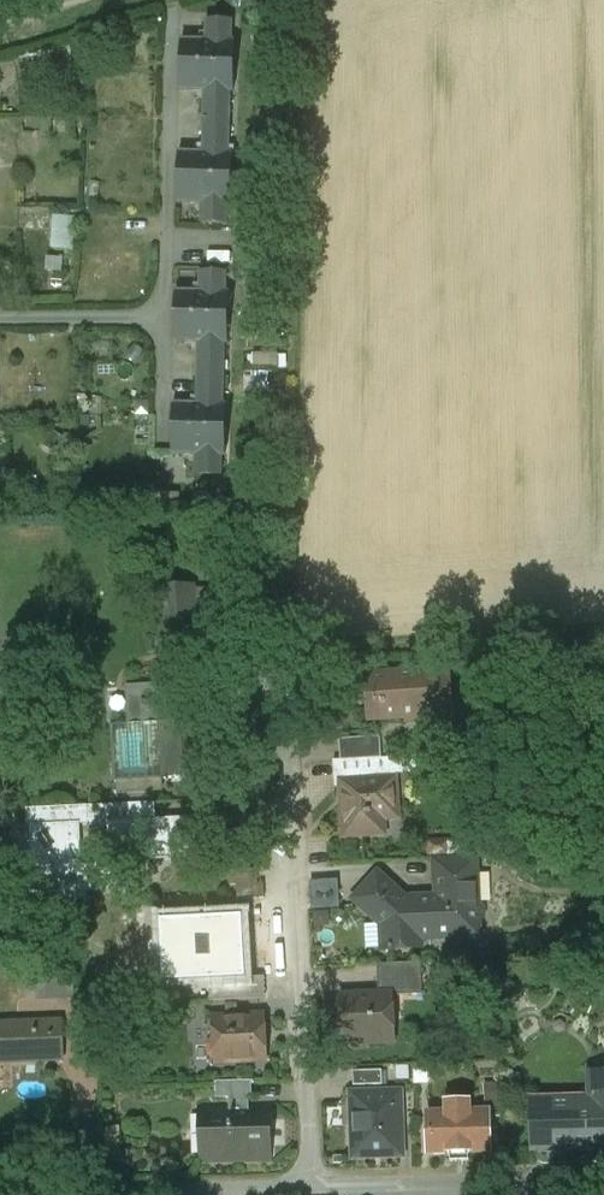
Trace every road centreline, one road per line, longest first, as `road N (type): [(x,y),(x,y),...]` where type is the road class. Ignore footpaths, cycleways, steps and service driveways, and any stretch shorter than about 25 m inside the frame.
road 1 (residential): [(310,1191),(284,699),(239,680),(236,622)]
road 2 (residential): [(310,1191),(603,1184)]
road 3 (residential): [(168,1194),(310,1191)]

